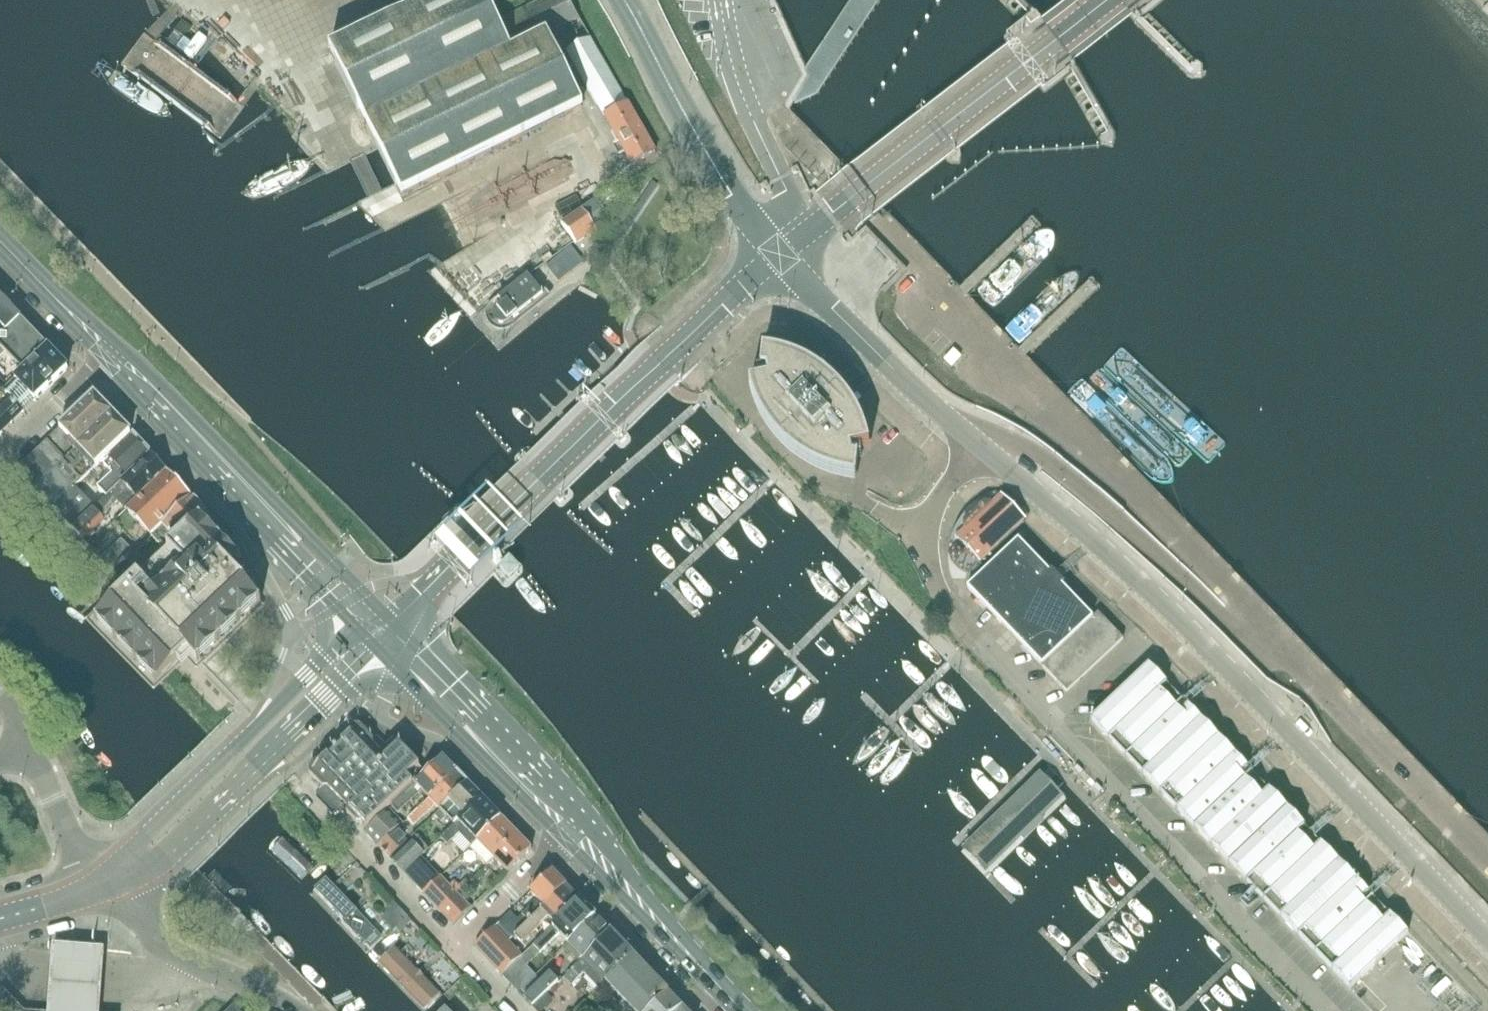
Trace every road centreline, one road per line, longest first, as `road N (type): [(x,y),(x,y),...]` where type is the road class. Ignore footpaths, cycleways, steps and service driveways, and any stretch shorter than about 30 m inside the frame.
road 1 (unclassified): [(1487,945),(1126,572),(780,255)]
road 2 (tertiary): [(380,632),(780,255)]
road 3 (unclassified): [(780,255),(1113,0)]
road 4 (primary): [(380,632),(112,352)]
road 5 (tertiary): [(380,632),(323,662),(104,888)]
road 6 (tertiary): [(104,888),(165,853),(380,632)]
road 7 (tertiary): [(780,255),(733,196),(625,0)]
road 8 (primary): [(574,832),(380,632)]
road 9 (primary): [(742,1010),(574,832)]
road 10 (unclassified): [(292,1010),(178,953),(104,888)]
road 11 (residential): [(452,947),(299,783)]
road 12 (residential): [(104,888),(30,727)]
road 13 (residential): [(121,594),(0,476)]
road 14 (residential): [(452,947),(574,832)]
road 15 (residential): [(0,463),(112,352)]
road 16 (primary): [(112,352),(0,241)]

